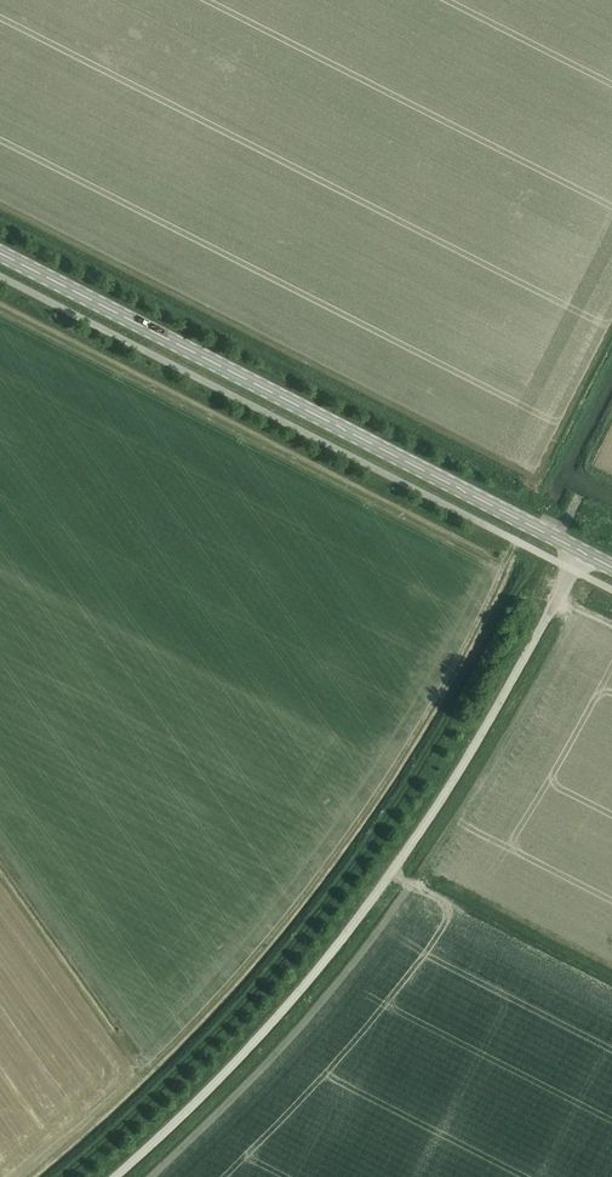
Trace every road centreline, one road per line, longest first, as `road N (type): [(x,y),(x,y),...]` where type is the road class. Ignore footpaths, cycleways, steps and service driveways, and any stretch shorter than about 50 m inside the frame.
road 1 (unclassified): [(113,1176),(194,1105),(373,900),(440,803),(580,550)]
road 2 (secondary): [(0,254),(580,550)]

